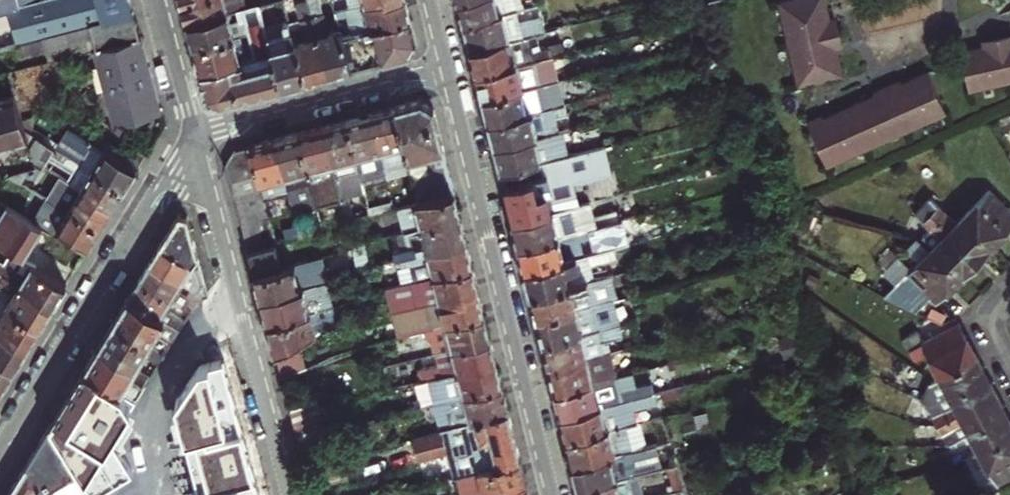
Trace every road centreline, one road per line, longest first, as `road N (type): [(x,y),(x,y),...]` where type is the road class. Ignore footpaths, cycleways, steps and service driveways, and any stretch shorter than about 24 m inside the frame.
road 1 (residential): [(557,494),(451,64)]
road 2 (residential): [(194,132),(291,494)]
road 3 (residential): [(194,132),(0,450)]
road 4 (residential): [(451,64),(194,132)]
road 5 (residential): [(159,0),(194,132)]

